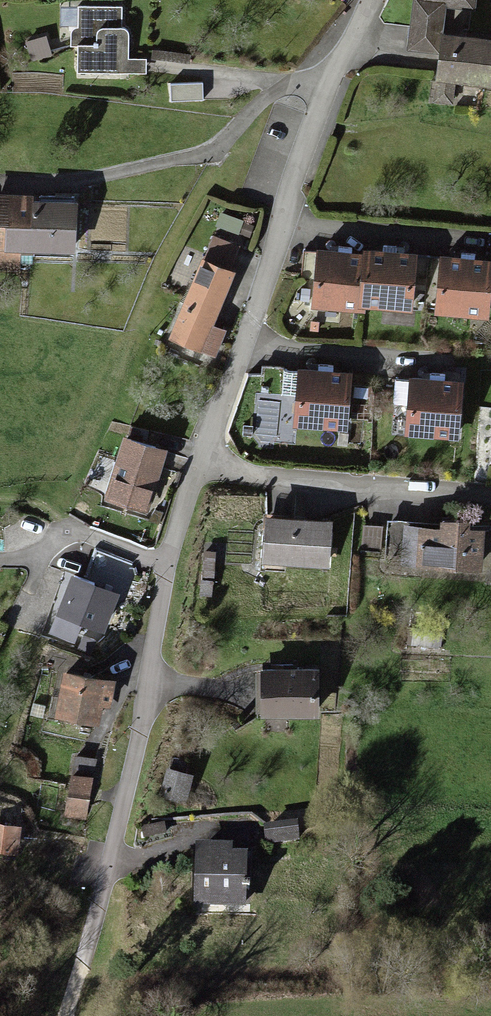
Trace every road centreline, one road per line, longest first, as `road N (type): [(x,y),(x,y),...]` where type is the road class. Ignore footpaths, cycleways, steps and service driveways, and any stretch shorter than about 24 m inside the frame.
road 1 (residential): [(202,462),(168,566),(107,869),(79,966)]
road 2 (residential): [(370,0),(328,90),(202,462)]
road 3 (residential): [(490,497),(249,474),(202,462)]

